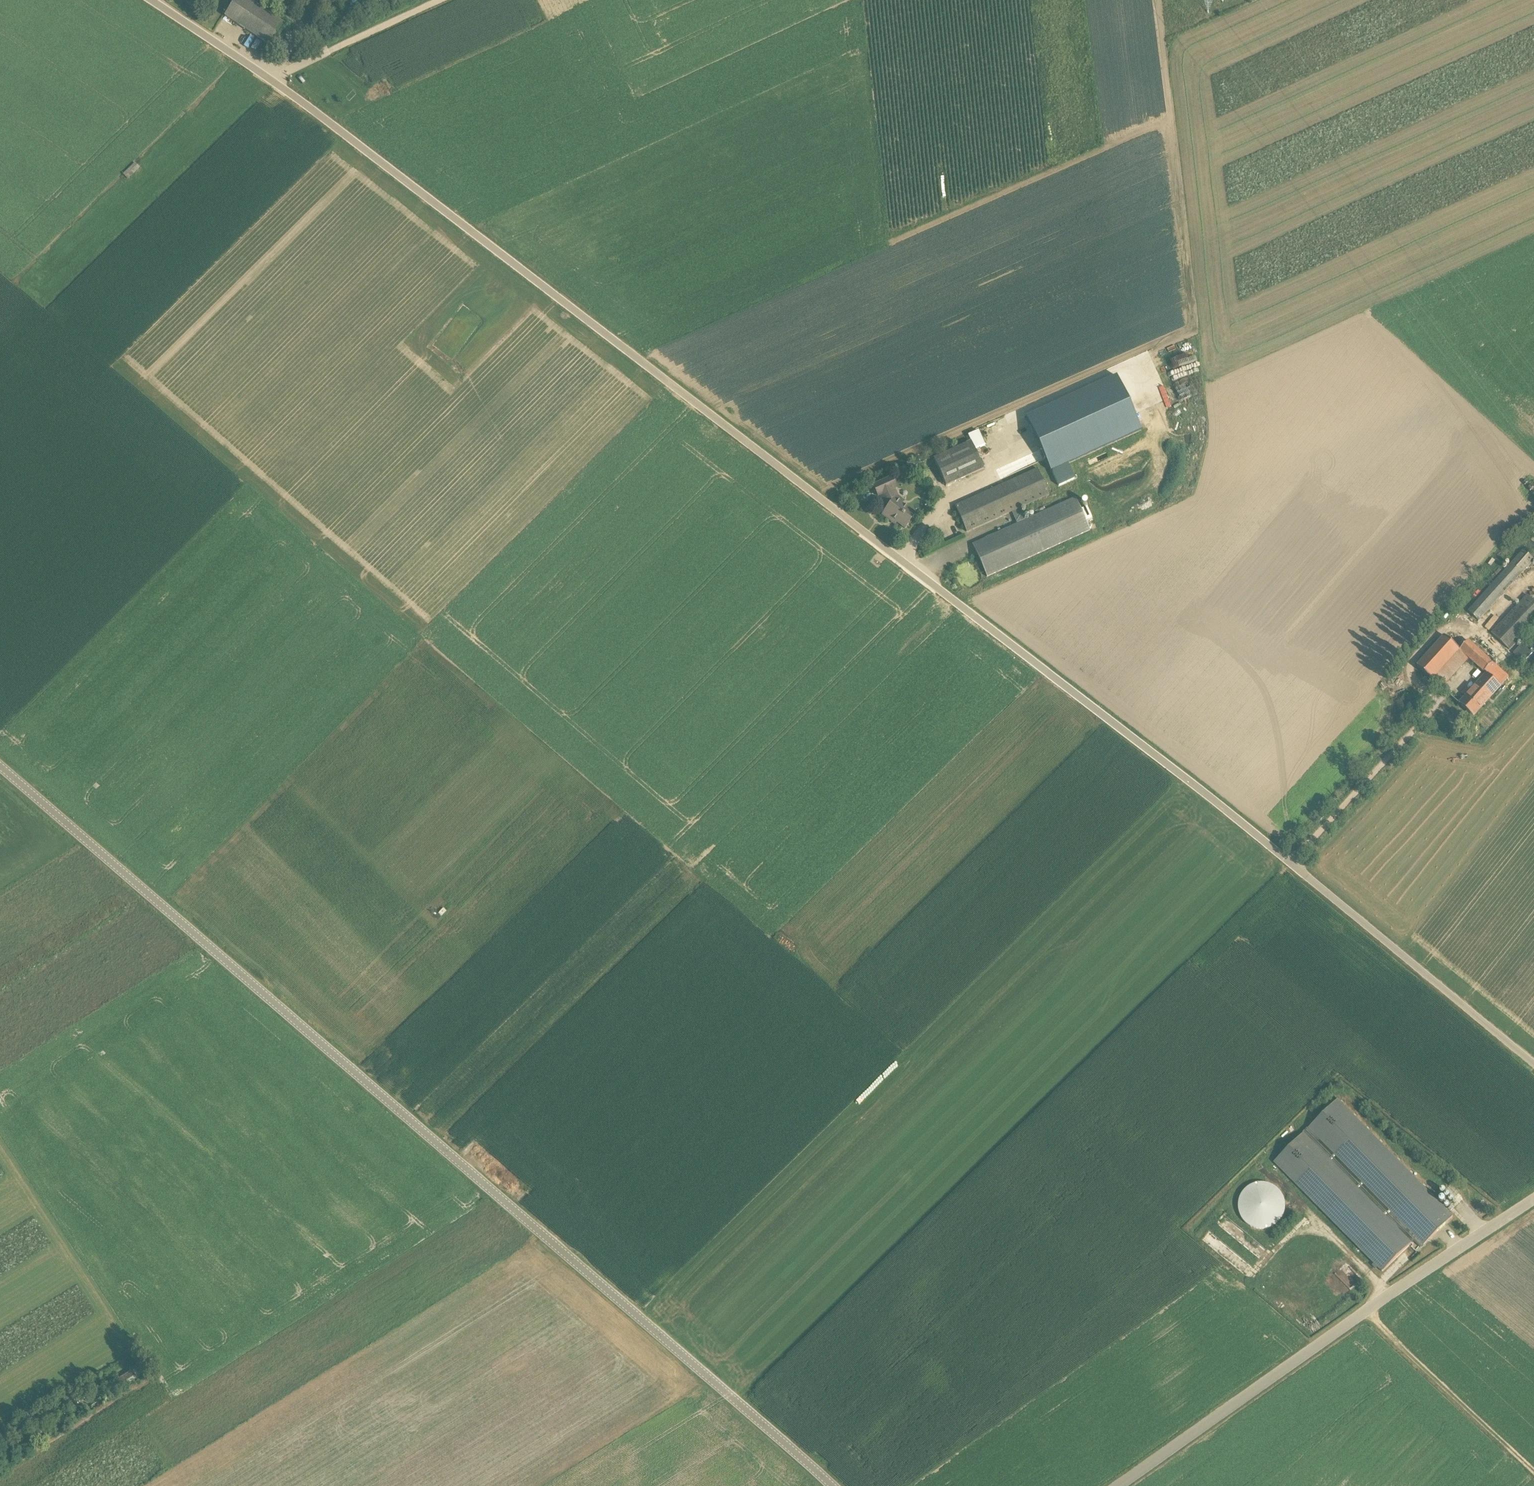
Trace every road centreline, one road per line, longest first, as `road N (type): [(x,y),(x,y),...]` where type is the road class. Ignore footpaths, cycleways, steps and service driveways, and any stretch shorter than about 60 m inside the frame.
road 1 (unclassified): [(1290,863),(544,286),(152,0)]
road 2 (unclassified): [(832,1485),(0,766)]
road 3 (unclassified): [(1533,1194),(1118,1485)]
road 4 (unclassified): [(1533,1067),(1290,863)]
road 5 (track): [(1533,1472),(1366,1311)]
road 6 (unclassified): [(1290,863),(1438,704)]
road 7 (track): [(269,80),(439,0)]

